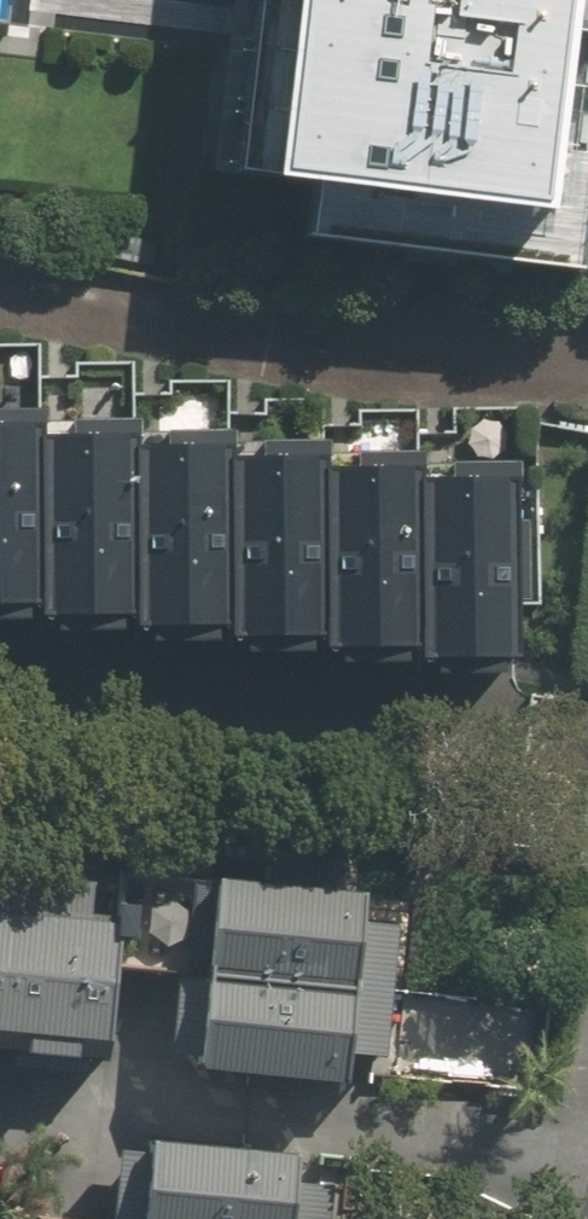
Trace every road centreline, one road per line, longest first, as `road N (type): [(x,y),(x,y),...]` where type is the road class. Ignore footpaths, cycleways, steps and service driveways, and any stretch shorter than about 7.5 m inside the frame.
road 1 (residential): [(0,301),(164,329),(587,368)]

